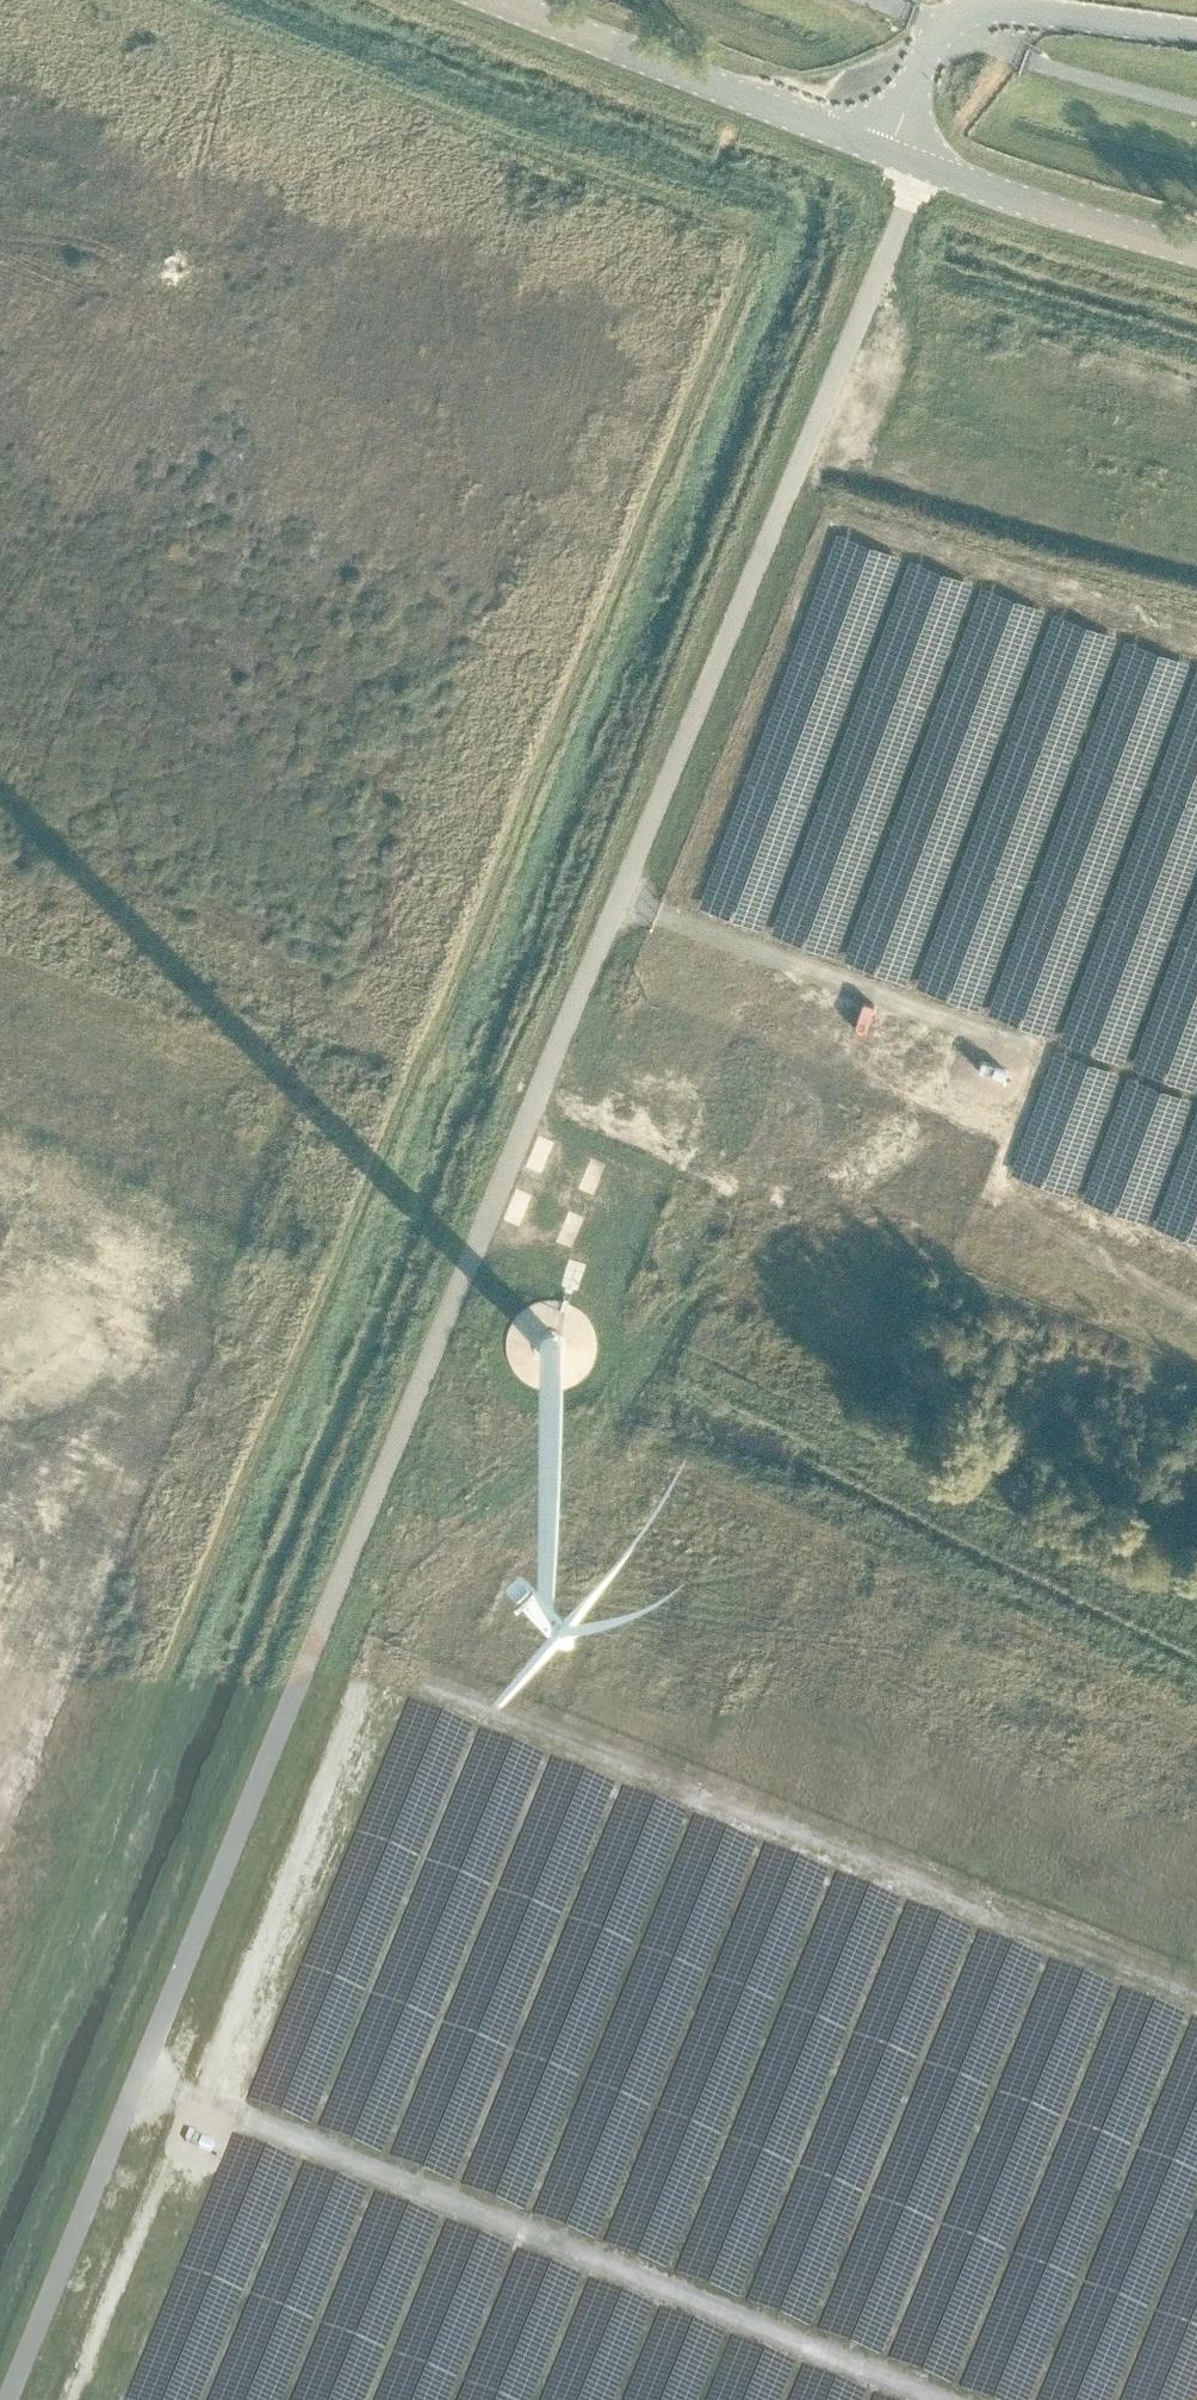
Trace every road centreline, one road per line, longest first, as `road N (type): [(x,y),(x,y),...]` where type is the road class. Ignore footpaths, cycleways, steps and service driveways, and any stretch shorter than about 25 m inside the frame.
road 1 (tertiary): [(511,0),(906,157)]
road 2 (tertiary): [(1196,249),(906,157)]

